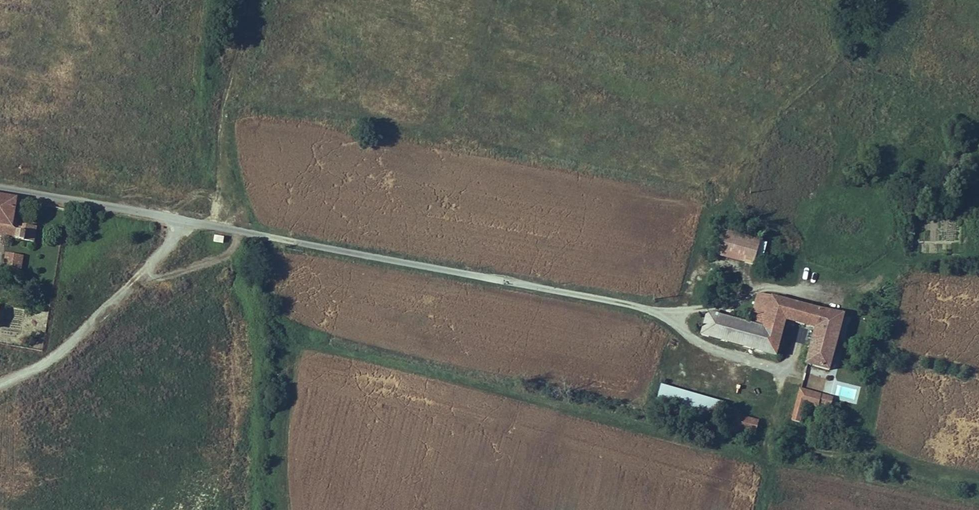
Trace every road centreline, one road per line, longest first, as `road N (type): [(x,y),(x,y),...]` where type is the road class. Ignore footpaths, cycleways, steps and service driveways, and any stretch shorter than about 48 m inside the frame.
road 1 (unclassified): [(680,321),(0,189)]
road 2 (track): [(0,382),(63,351),(169,245),(182,218)]

